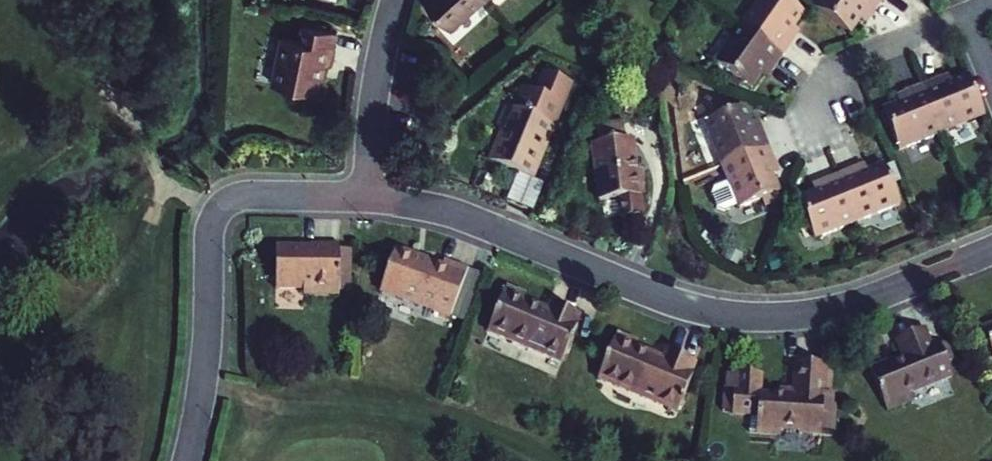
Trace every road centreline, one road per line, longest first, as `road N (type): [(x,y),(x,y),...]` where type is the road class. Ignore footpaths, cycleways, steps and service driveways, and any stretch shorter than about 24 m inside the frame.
road 1 (residential): [(368,198),(451,211),(680,305),(746,319),(826,311),(991,250)]
road 2 (residential): [(368,198),(251,193),(219,207),(210,227),(206,342),(185,460)]
road 3 (residential): [(963,16),(833,73),(817,100),(818,146)]
road 4 (residential): [(398,0),(378,86),(368,198)]

